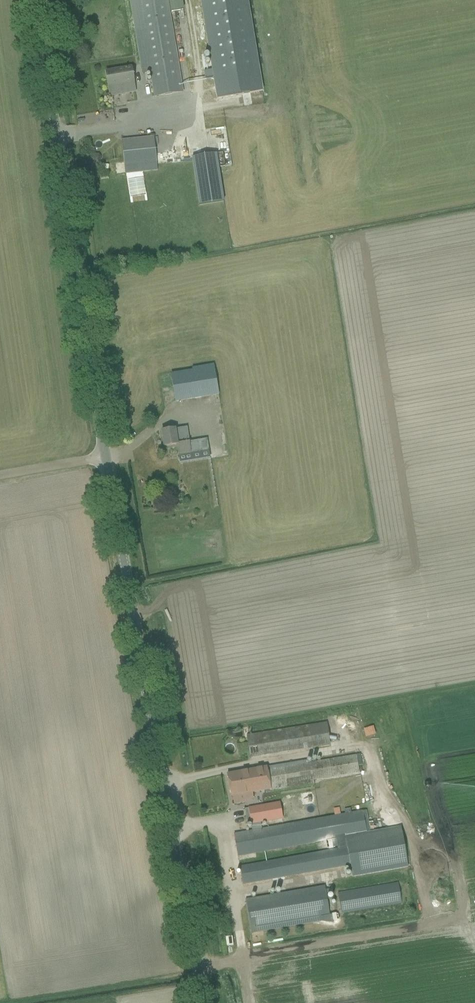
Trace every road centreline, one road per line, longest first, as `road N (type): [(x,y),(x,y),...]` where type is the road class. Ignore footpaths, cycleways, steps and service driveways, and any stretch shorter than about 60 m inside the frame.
road 1 (unclassified): [(206,1002),(120,542),(34,0)]

